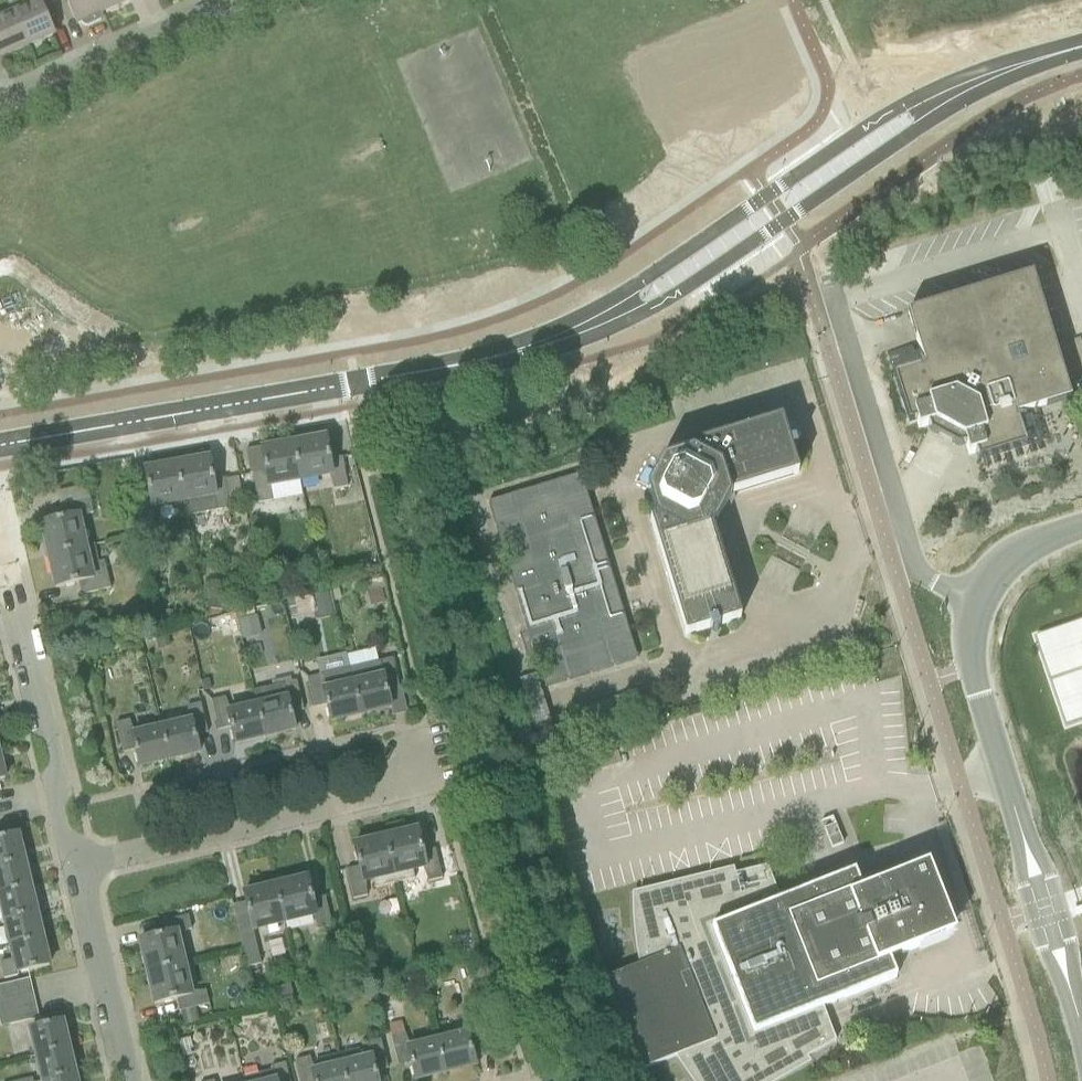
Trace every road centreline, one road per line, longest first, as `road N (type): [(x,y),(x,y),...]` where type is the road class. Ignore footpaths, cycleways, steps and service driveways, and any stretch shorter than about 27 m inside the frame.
road 1 (tertiary): [(0,448),(453,364),(587,323)]
road 2 (tertiary): [(587,323),(647,309),(704,274),(916,128),(959,88)]
road 3 (tertiary): [(959,88),(900,106),(861,129),(587,323)]
road 4 (residential): [(78,871),(440,785)]
road 5 (unclassified): [(834,301),(913,563),(979,603)]
road 6 (residential): [(78,871),(0,548)]
road 7 (residential): [(0,110),(258,0)]
road 8 (tertiary): [(1024,842),(972,670),(970,628),(979,603)]
road 9 (residential): [(130,1080),(78,871)]
road 10 (tertiary): [(1024,842),(1021,880),(1046,956),(1072,993)]
road 11 (tertiary): [(1072,993),(1072,947),(1048,873),(1024,842)]
road 12 (tertiary): [(979,603),(1018,553),(1081,526)]
road 13 (tertiary): [(959,88),(1081,46)]

